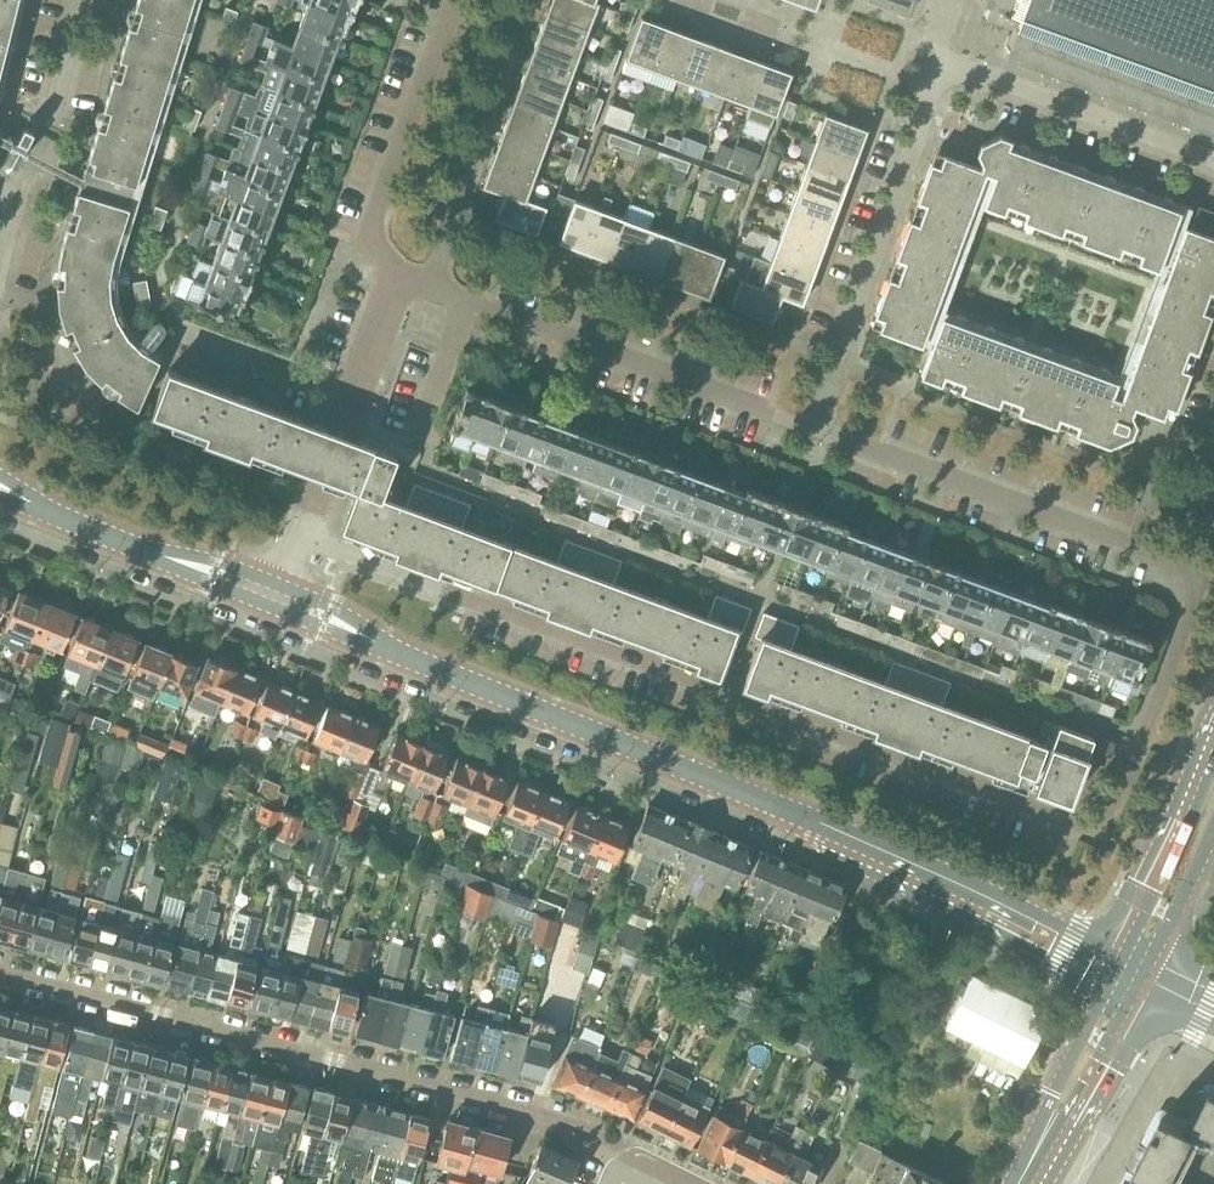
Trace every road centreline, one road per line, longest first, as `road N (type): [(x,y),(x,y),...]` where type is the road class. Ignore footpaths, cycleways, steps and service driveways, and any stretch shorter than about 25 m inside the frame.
road 1 (residential): [(814,432),(1178,564),(1194,578),(1104,830),(695,694),(310,548)]
road 2 (tertiary): [(1131,967),(638,744),(288,599)]
road 3 (residential): [(628,1154),(523,1103),(0,969)]
road 4 (residential): [(814,432),(941,62)]
road 5 (residential): [(468,302),(814,432)]
road 6 (residential): [(407,281),(366,257),(451,0)]
road 7 (tertiary): [(288,599),(0,482)]
road 8 (residential): [(432,289),(529,0)]
road 9 (residential): [(1213,165),(941,62)]
road 10 (residential): [(310,548),(343,435),(407,281)]
road 11 (tertiary): [(1025,1183),(1131,967)]
road 12 (residential): [(941,62),(729,0)]
road 13 (residential): [(16,195),(31,180),(82,0)]
road 14 (tertiary): [(1131,967),(1213,781)]
road 15 (residential): [(468,302),(417,447)]

